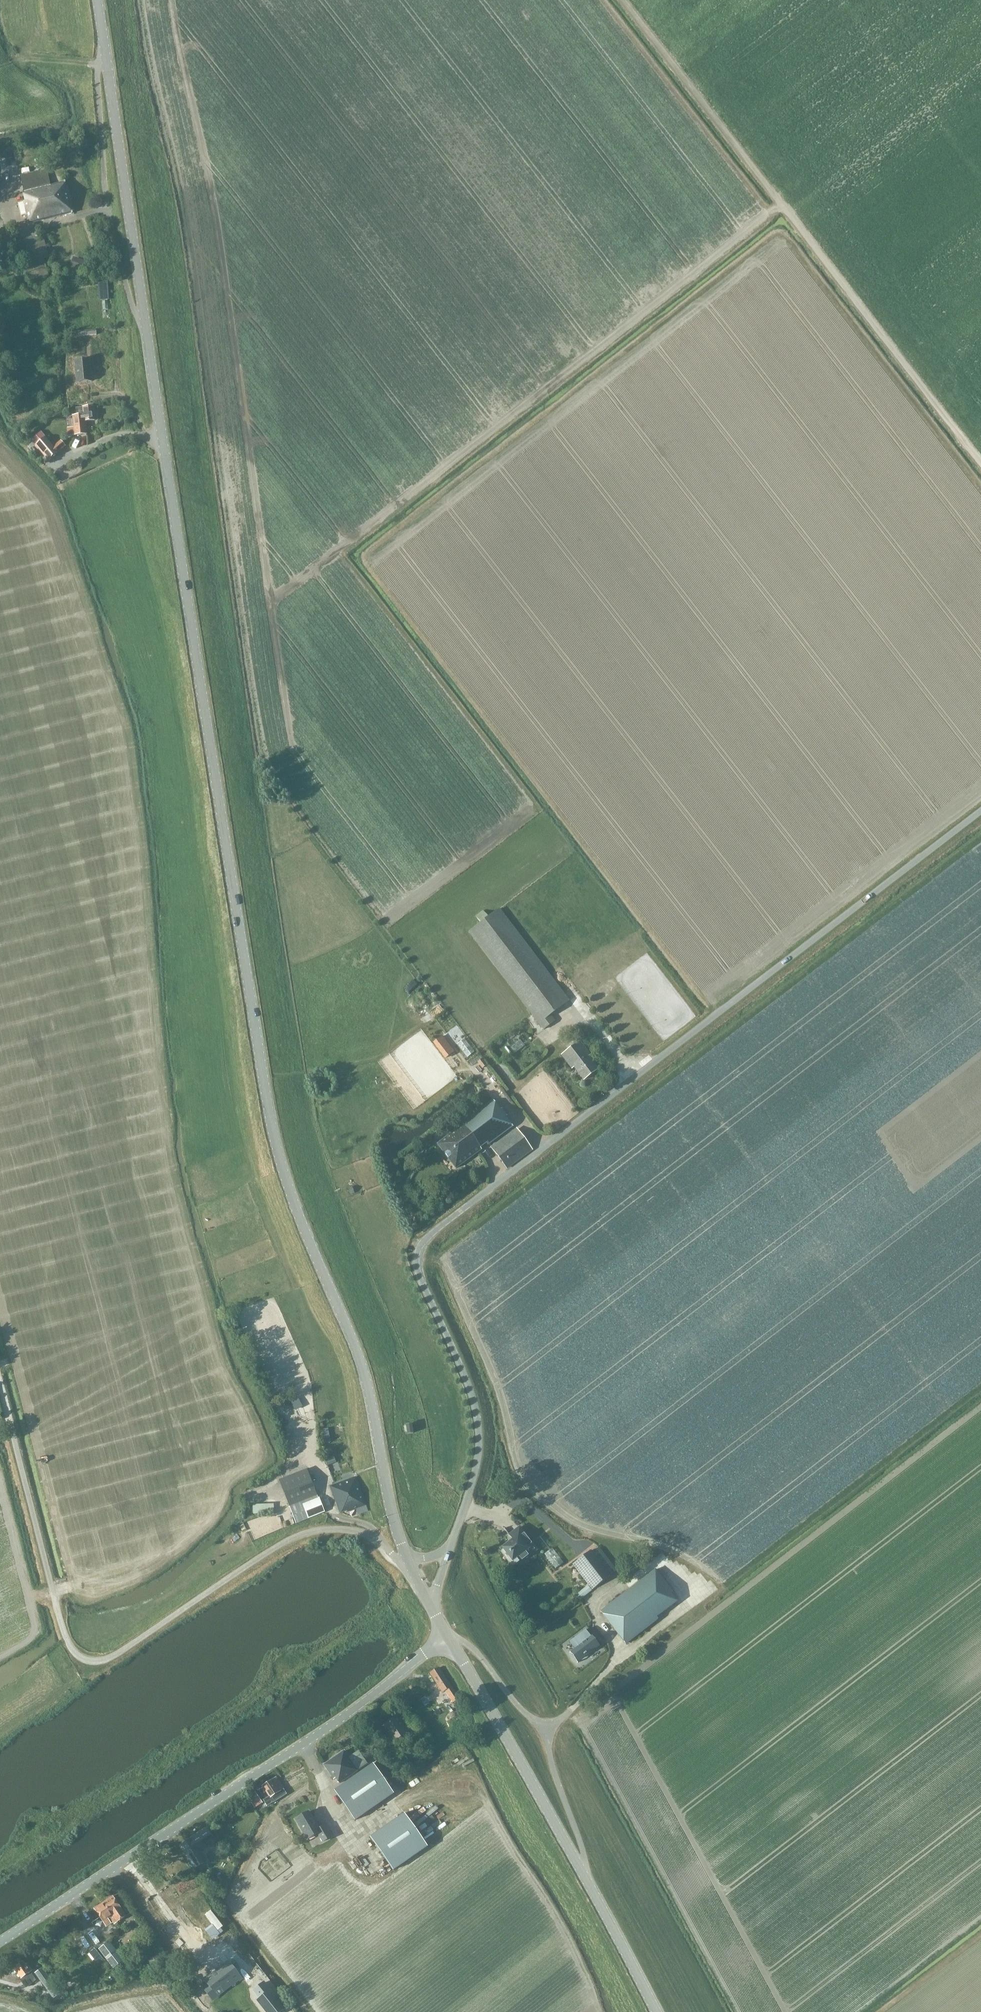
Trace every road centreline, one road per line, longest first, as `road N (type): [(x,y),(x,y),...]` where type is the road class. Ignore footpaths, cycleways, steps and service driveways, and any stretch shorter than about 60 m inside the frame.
road 1 (tertiary): [(406,1559),(361,1364),(297,1210),(269,1110),(98,0)]
road 2 (unclassified): [(448,1556),(478,1462),(475,1405),(422,1285),(418,1260),(428,1238),(980,810)]
road 3 (tertiary): [(0,1942),(448,1637)]
road 4 (tertiary): [(448,1637),(657,2011)]

